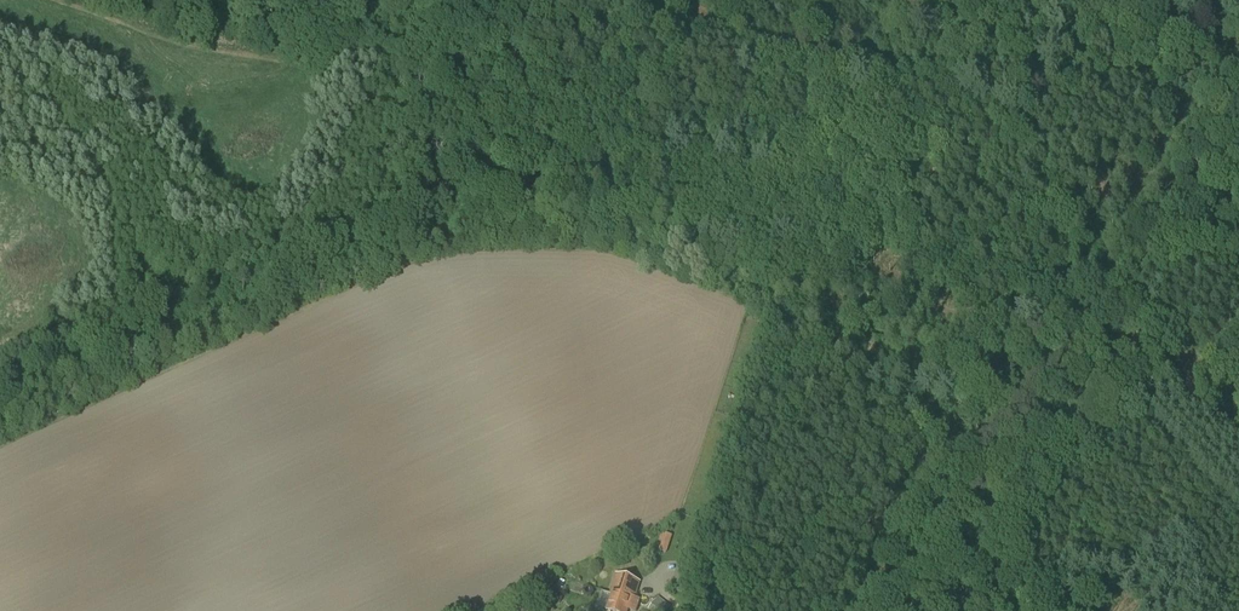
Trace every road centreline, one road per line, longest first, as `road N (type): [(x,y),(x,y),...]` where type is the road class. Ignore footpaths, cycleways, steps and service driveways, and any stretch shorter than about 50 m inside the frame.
road 1 (track): [(65,0),(128,26),(170,67),(211,84),(321,55),(332,42),(321,0)]

